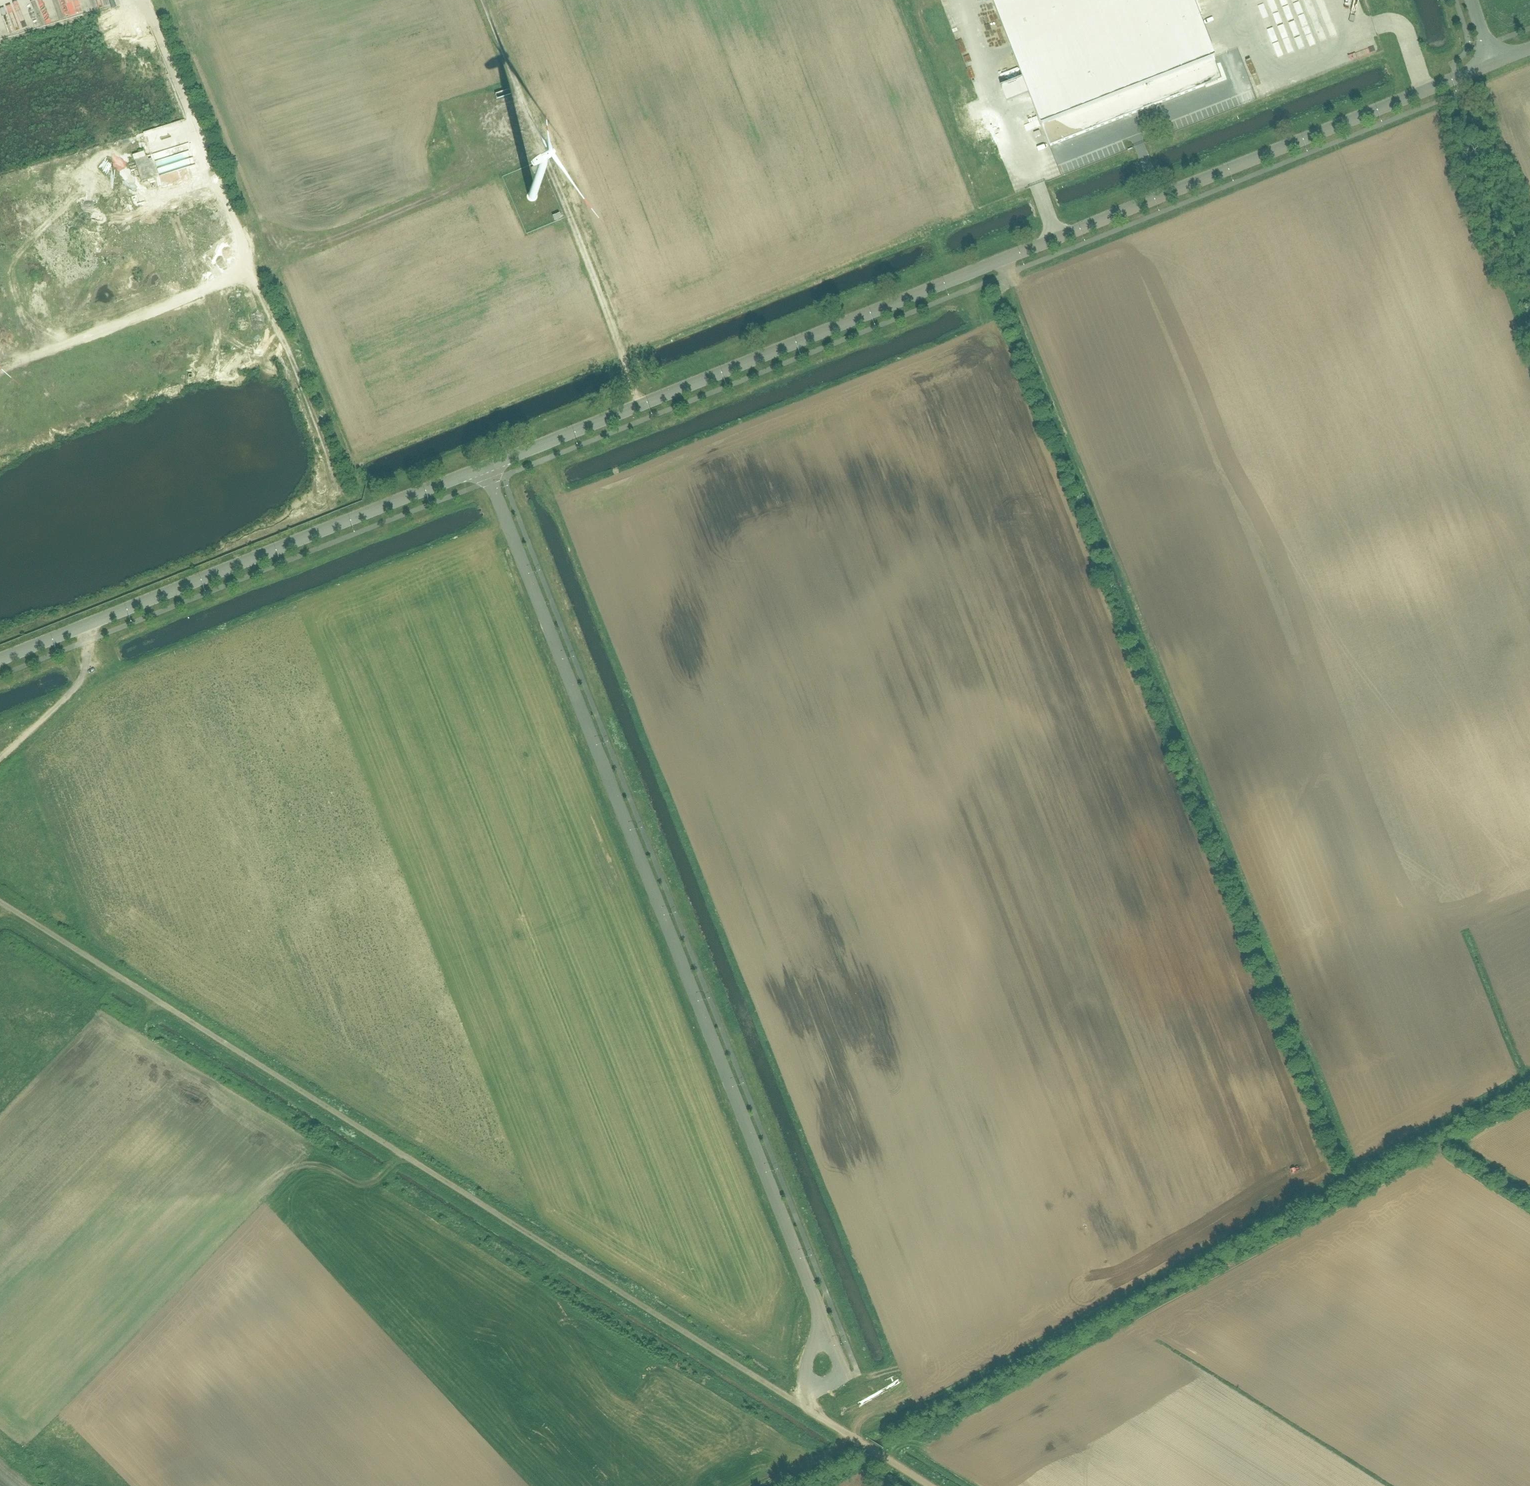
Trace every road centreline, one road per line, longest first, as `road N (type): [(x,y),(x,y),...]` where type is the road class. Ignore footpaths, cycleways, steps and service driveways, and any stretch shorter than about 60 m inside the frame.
road 1 (tertiary): [(488,465),(1492,63)]
road 2 (unclassified): [(801,1406),(0,904)]
road 3 (unclassified): [(488,465),(818,1306),(822,1345)]
road 4 (tertiary): [(0,660),(488,465)]
road 5 (track): [(1002,262),(1117,558)]
road 6 (track): [(0,758),(78,685),(87,659),(82,627)]
road 7 (unclassified): [(927,1485),(801,1406)]

